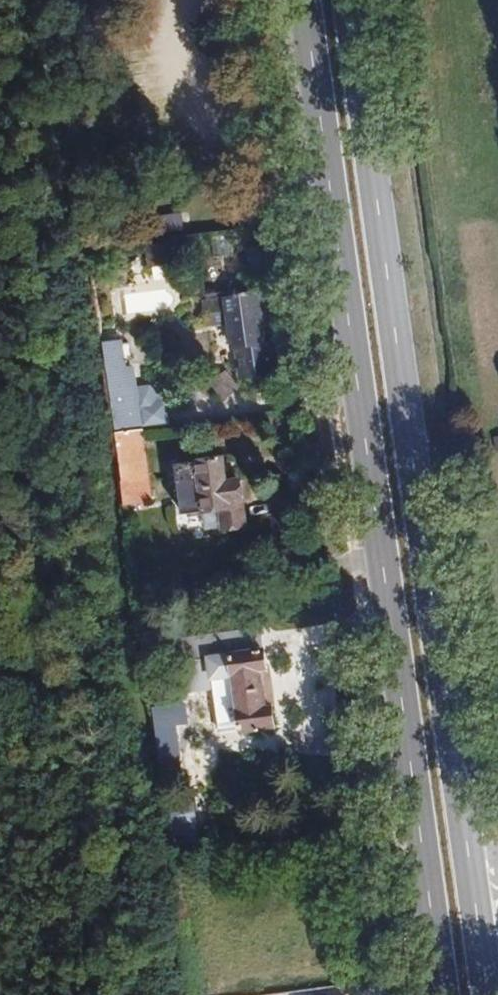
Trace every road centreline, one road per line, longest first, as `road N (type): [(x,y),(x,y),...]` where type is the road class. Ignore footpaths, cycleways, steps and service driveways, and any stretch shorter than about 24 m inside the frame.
road 1 (primary): [(298,0),(442,994)]
road 2 (primary): [(487,994),(348,0)]

